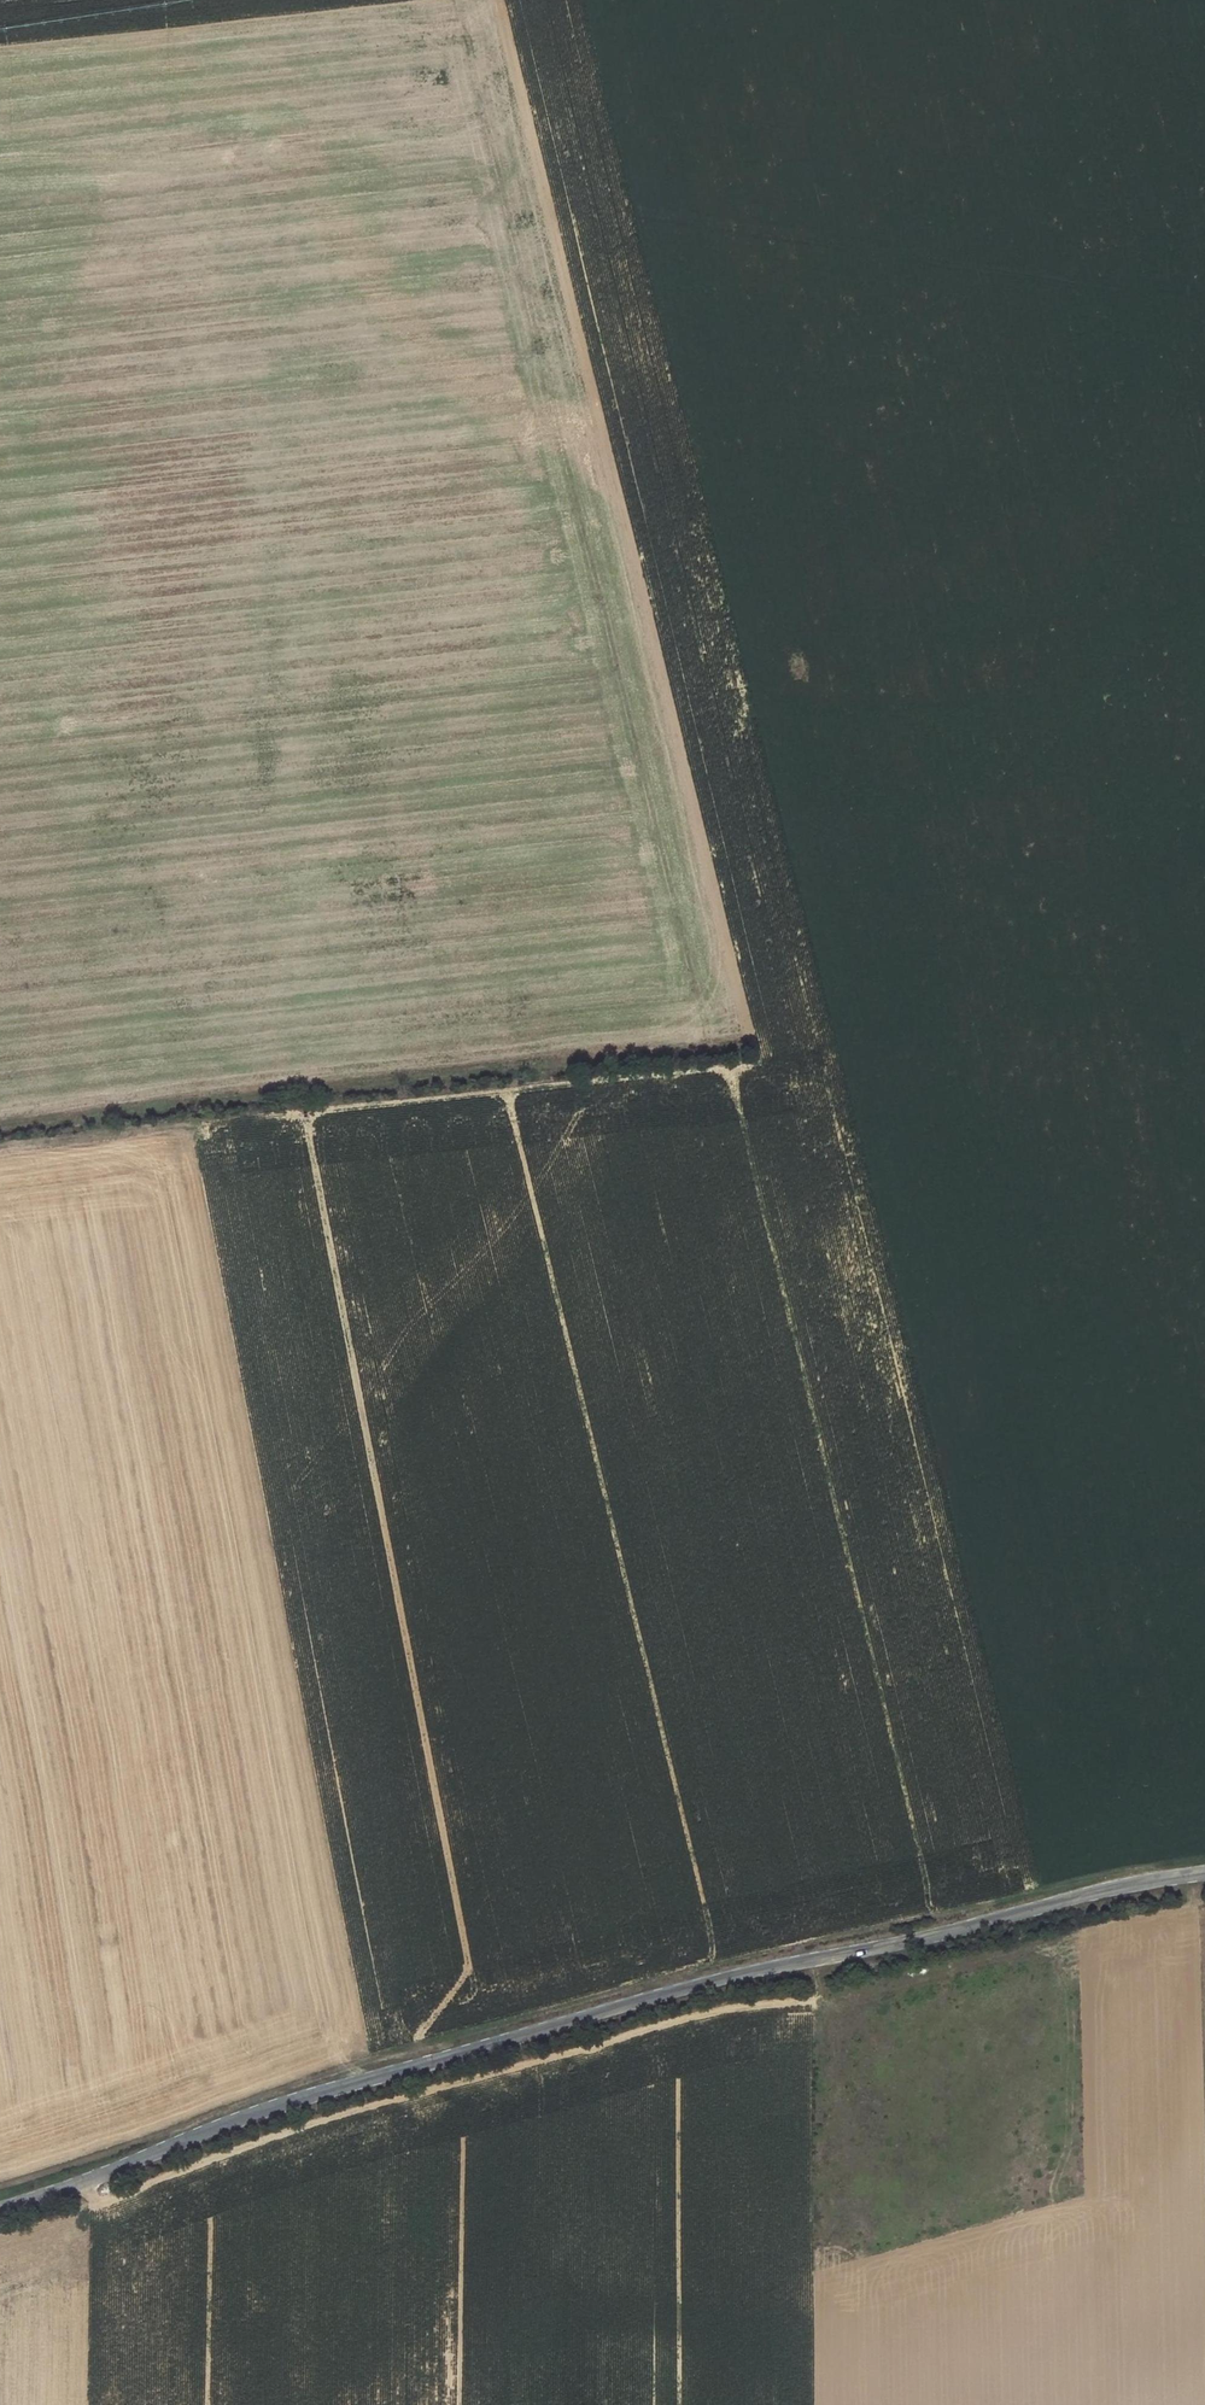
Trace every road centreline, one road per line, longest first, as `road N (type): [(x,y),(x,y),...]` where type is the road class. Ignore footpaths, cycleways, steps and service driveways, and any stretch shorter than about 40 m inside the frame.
road 1 (unclassified): [(1204,1872),(1006,1910),(703,1986),(236,2120),(0,2205)]
road 2 (track): [(0,1131),(738,1041)]

